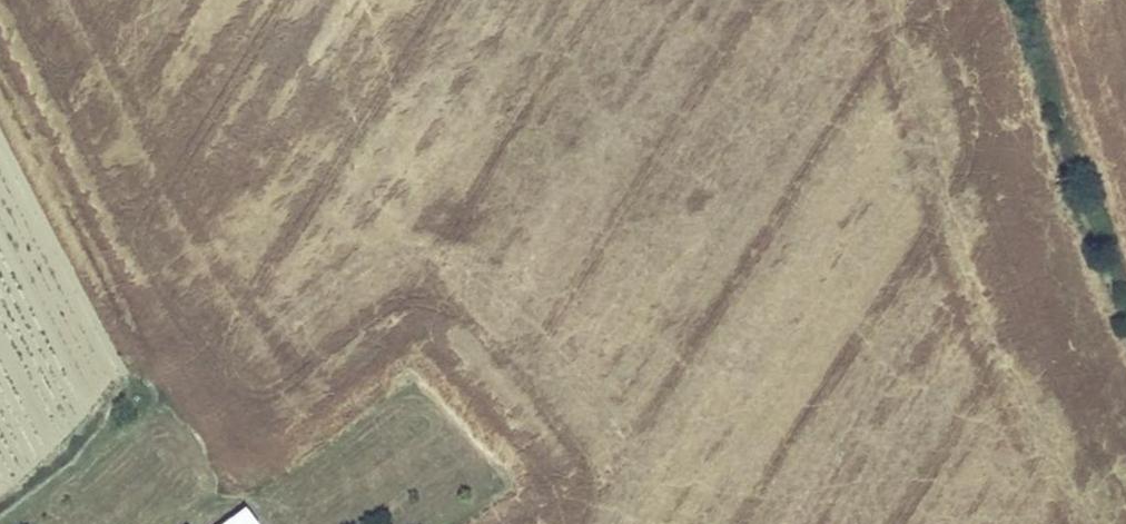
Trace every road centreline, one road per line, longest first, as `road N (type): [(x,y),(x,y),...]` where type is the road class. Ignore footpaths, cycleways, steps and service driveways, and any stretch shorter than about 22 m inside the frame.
road 1 (track): [(1053,0),(1125,236)]

